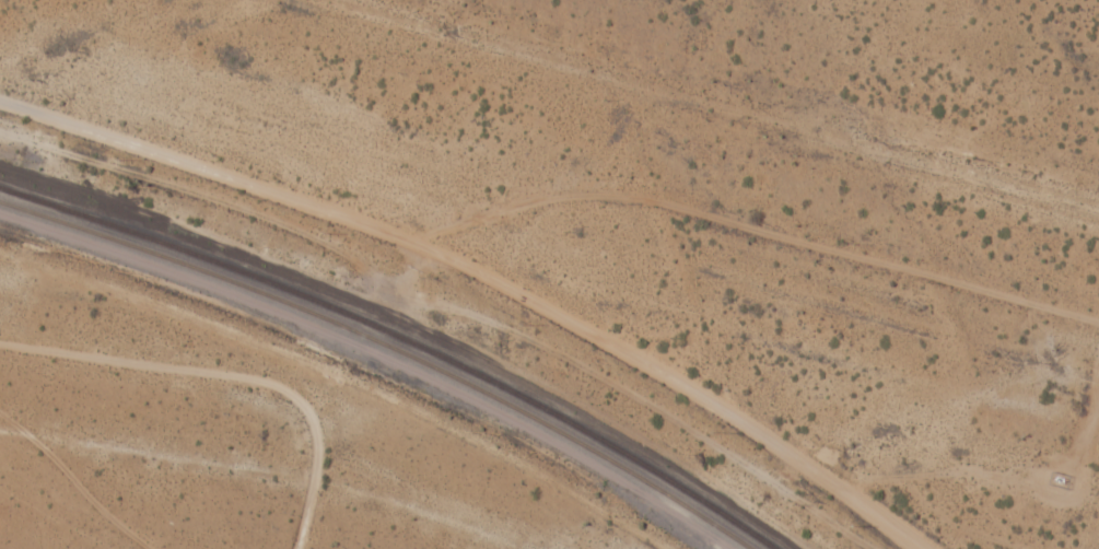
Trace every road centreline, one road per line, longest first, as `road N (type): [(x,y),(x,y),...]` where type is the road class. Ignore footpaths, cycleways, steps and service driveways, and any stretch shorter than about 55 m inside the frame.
road 1 (track): [(1098,315),(628,187),(471,215),(420,242)]
road 2 (residential): [(926,548),(751,427),(420,242)]
road 3 (track): [(420,242),(412,274),(398,285),(274,218),(0,128)]
road 4 (residential): [(420,242),(0,98)]
road 5 (track): [(0,392),(119,413),(308,474),(301,398)]
road 6 (residential): [(301,398),(0,313)]

